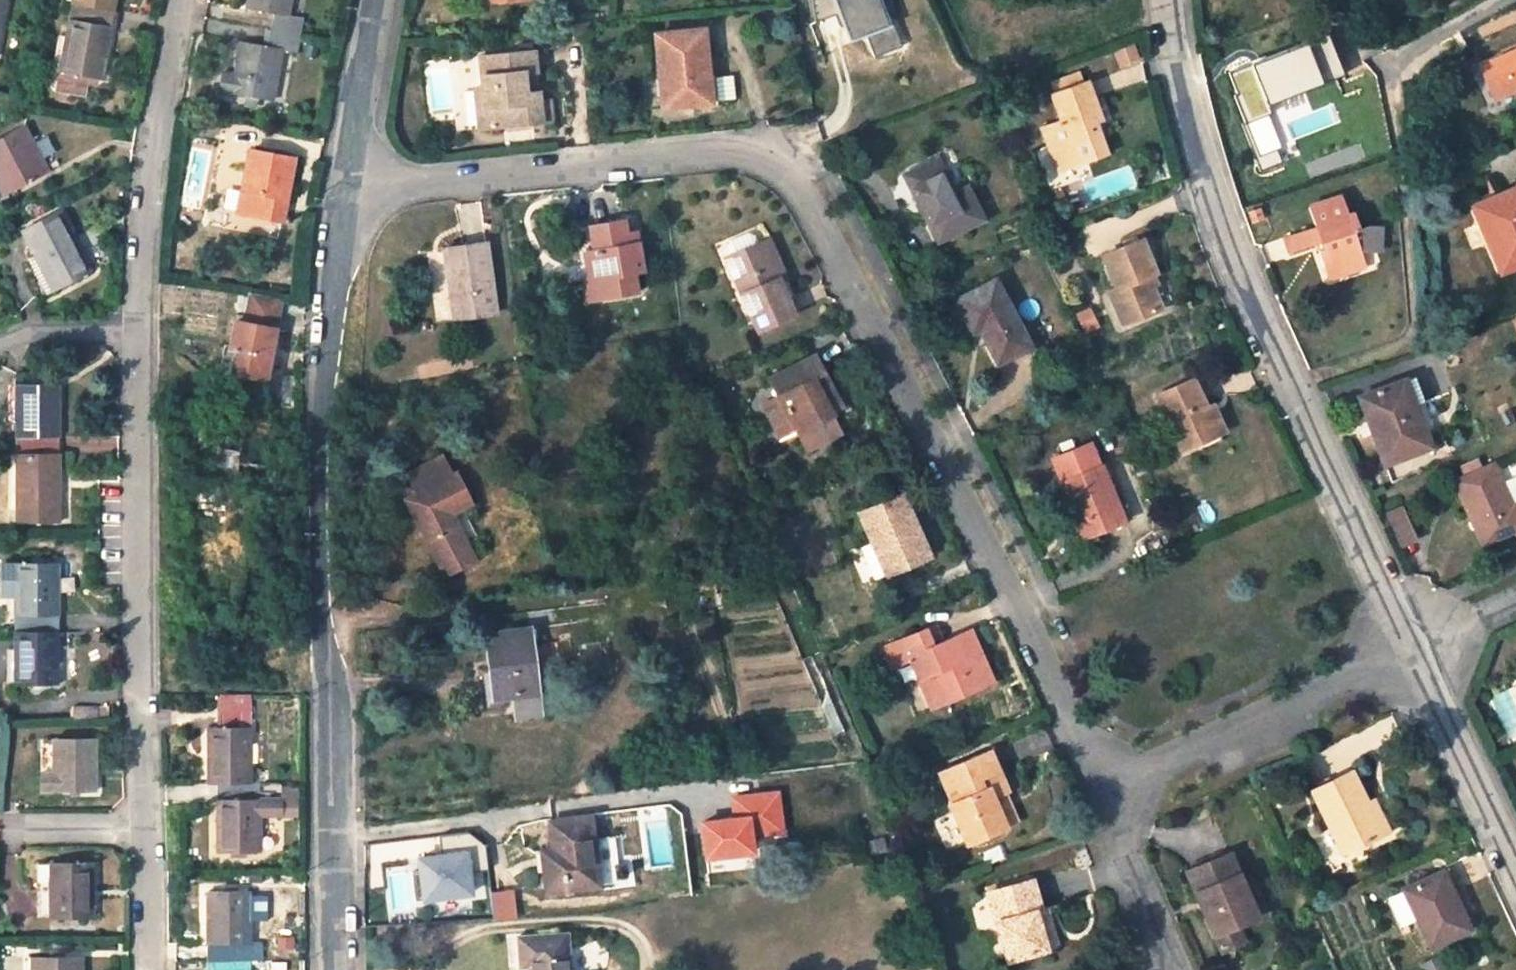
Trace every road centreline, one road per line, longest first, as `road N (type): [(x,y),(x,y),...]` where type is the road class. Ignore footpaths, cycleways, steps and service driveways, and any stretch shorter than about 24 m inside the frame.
road 1 (residential): [(347,190),(727,154),(767,164),(800,194),(1007,589),(1082,751),(1128,777)]
road 2 (unclassified): [(337,969),(336,714),(319,628),(320,426),(347,190)]
road 3 (unclassified): [(1162,0),(1230,255),(1413,648)]
road 4 (residential): [(144,828),(138,330)]
road 5 (residential): [(138,330),(148,172),(178,0)]
road 6 (residential): [(1128,777),(1413,648)]
road 7 (unclassified): [(1413,648),(1515,867)]
road 8 (residential): [(1128,777),(1115,826),(1170,969)]
road 9 (unclassified): [(347,190),(379,0)]
road 10 (residential): [(0,346),(34,331),(138,330)]
road 11 (residential): [(146,969),(144,828)]
road 12 (residential): [(1395,70),(1515,1)]
road 13 (residential): [(14,828),(144,828)]

